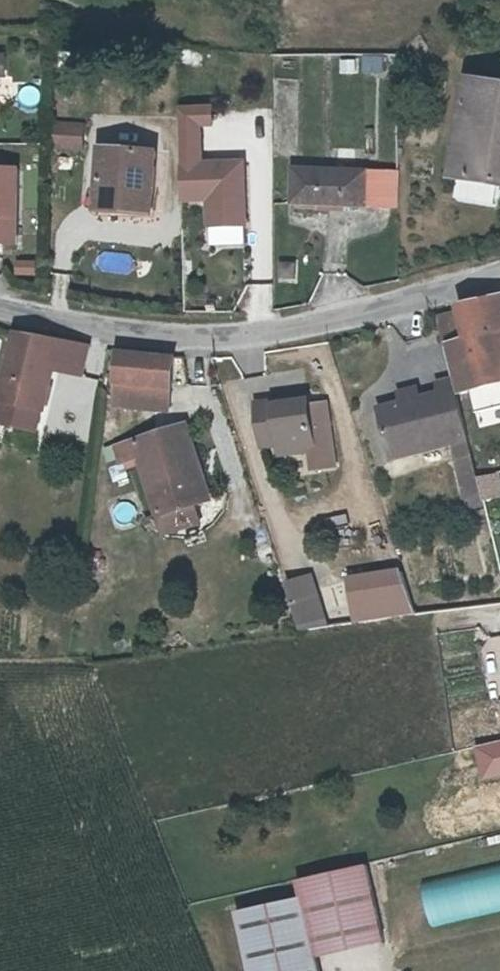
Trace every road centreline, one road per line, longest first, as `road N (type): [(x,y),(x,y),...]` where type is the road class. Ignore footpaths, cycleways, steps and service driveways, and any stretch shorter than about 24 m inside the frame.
road 1 (unclassified): [(0,309),(124,336),(265,336),(499,276)]

